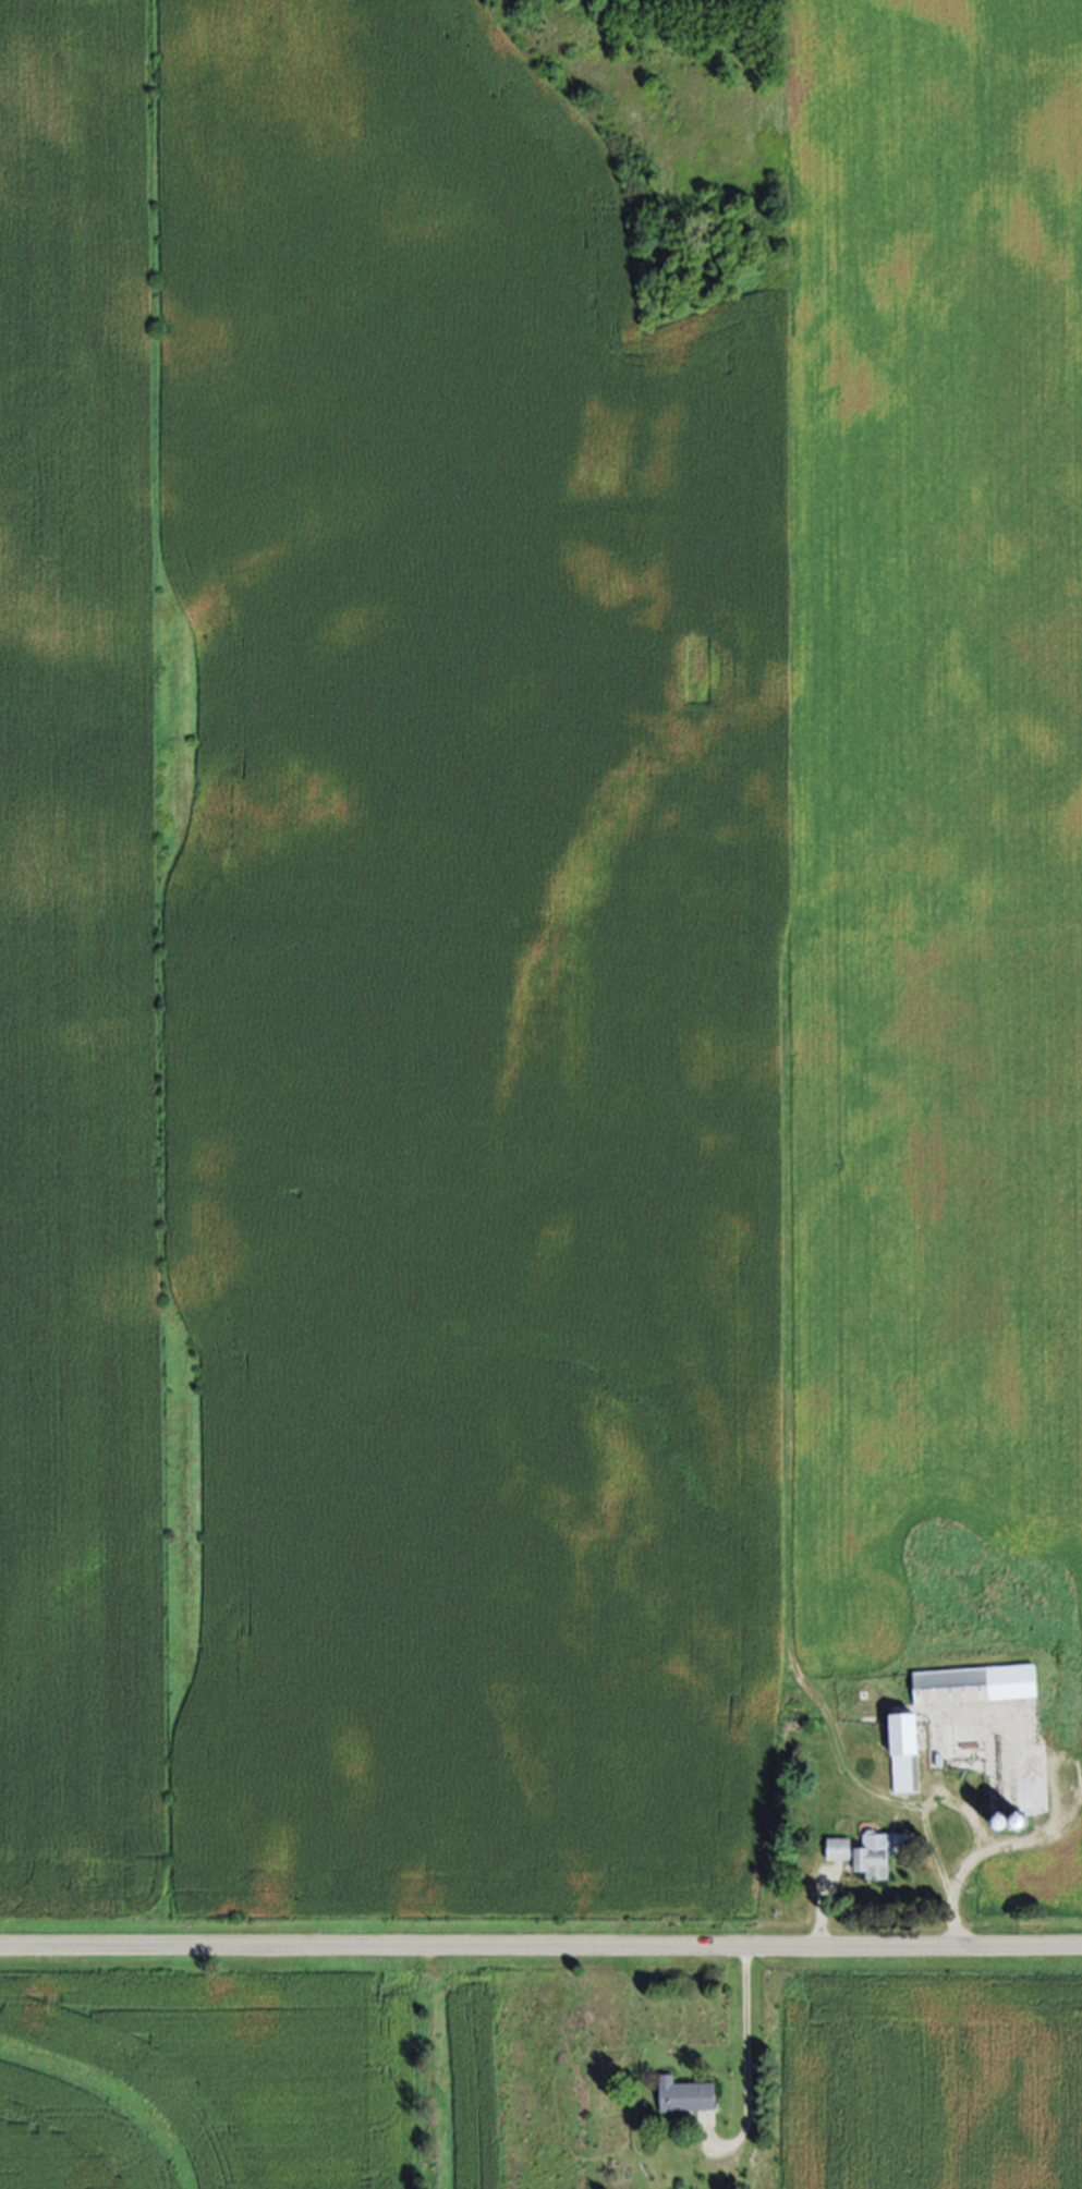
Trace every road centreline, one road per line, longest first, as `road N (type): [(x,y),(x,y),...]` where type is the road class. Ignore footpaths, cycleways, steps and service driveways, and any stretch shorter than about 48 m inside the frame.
road 1 (tertiary): [(0,1948),(1081,1946)]

